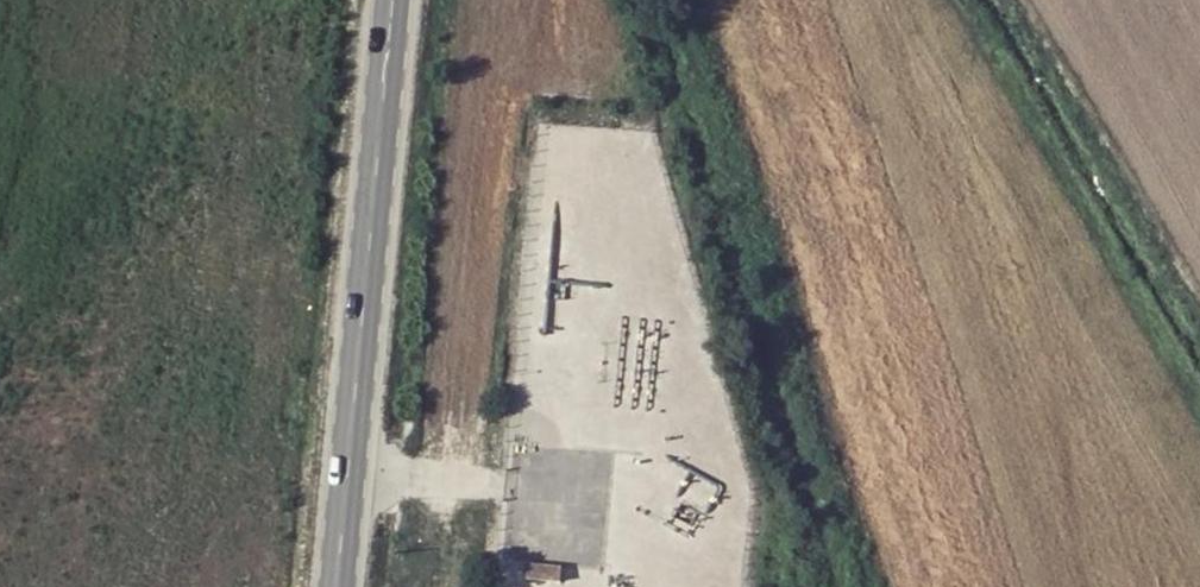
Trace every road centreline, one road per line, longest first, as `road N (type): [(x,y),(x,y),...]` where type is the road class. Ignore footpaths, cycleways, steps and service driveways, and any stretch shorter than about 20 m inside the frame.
road 1 (secondary): [(388,0),(334,586)]

